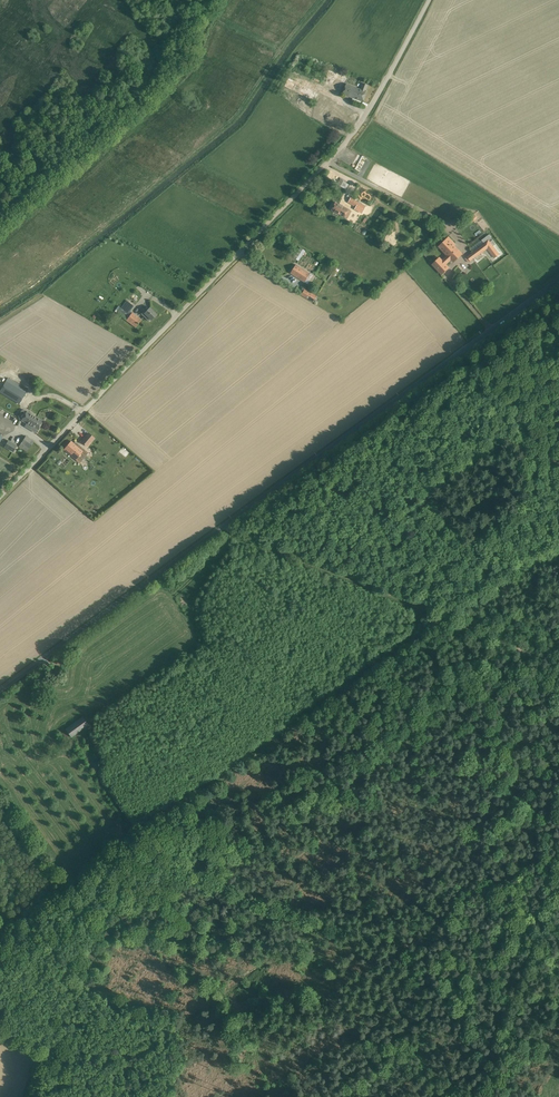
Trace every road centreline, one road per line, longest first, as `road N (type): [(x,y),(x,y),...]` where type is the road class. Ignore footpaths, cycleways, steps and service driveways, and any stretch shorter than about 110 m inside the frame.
road 1 (unclassified): [(558,281),(0,690)]
road 2 (unclassified): [(0,497),(348,140),(429,0)]
road 3 (track): [(41,1053),(129,845),(446,617)]
road 4 (track): [(558,305),(479,360),(424,426),(277,554)]
road 5 (track): [(474,1096),(558,885)]
road 6 (track): [(277,554),(446,617)]
road 7 (track): [(432,931),(472,889),(558,849)]
road 8 (track): [(446,617),(558,661)]

